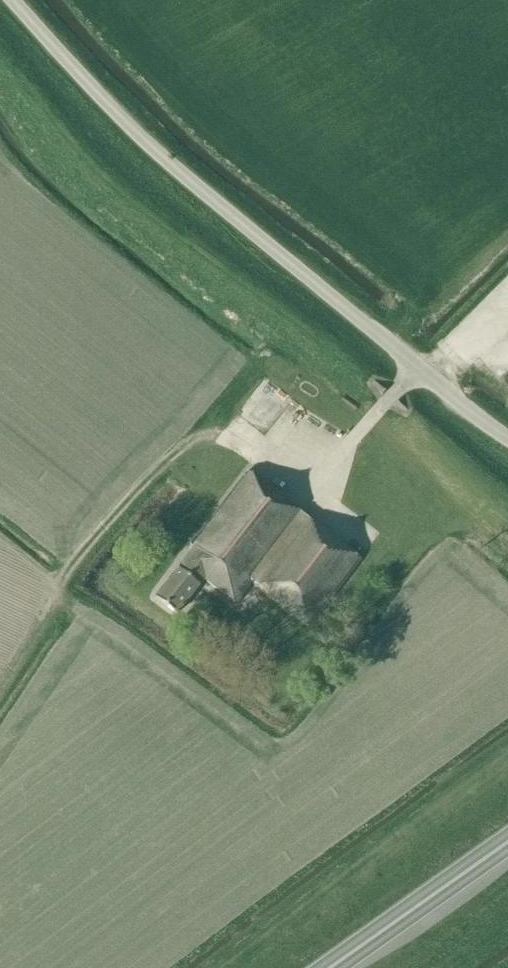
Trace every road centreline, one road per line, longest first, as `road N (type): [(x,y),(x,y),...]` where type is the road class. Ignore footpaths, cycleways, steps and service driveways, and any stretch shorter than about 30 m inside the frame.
road 1 (unclassified): [(507,439),(153,148),(16,0)]
road 2 (trunk): [(329,967),(507,840)]

